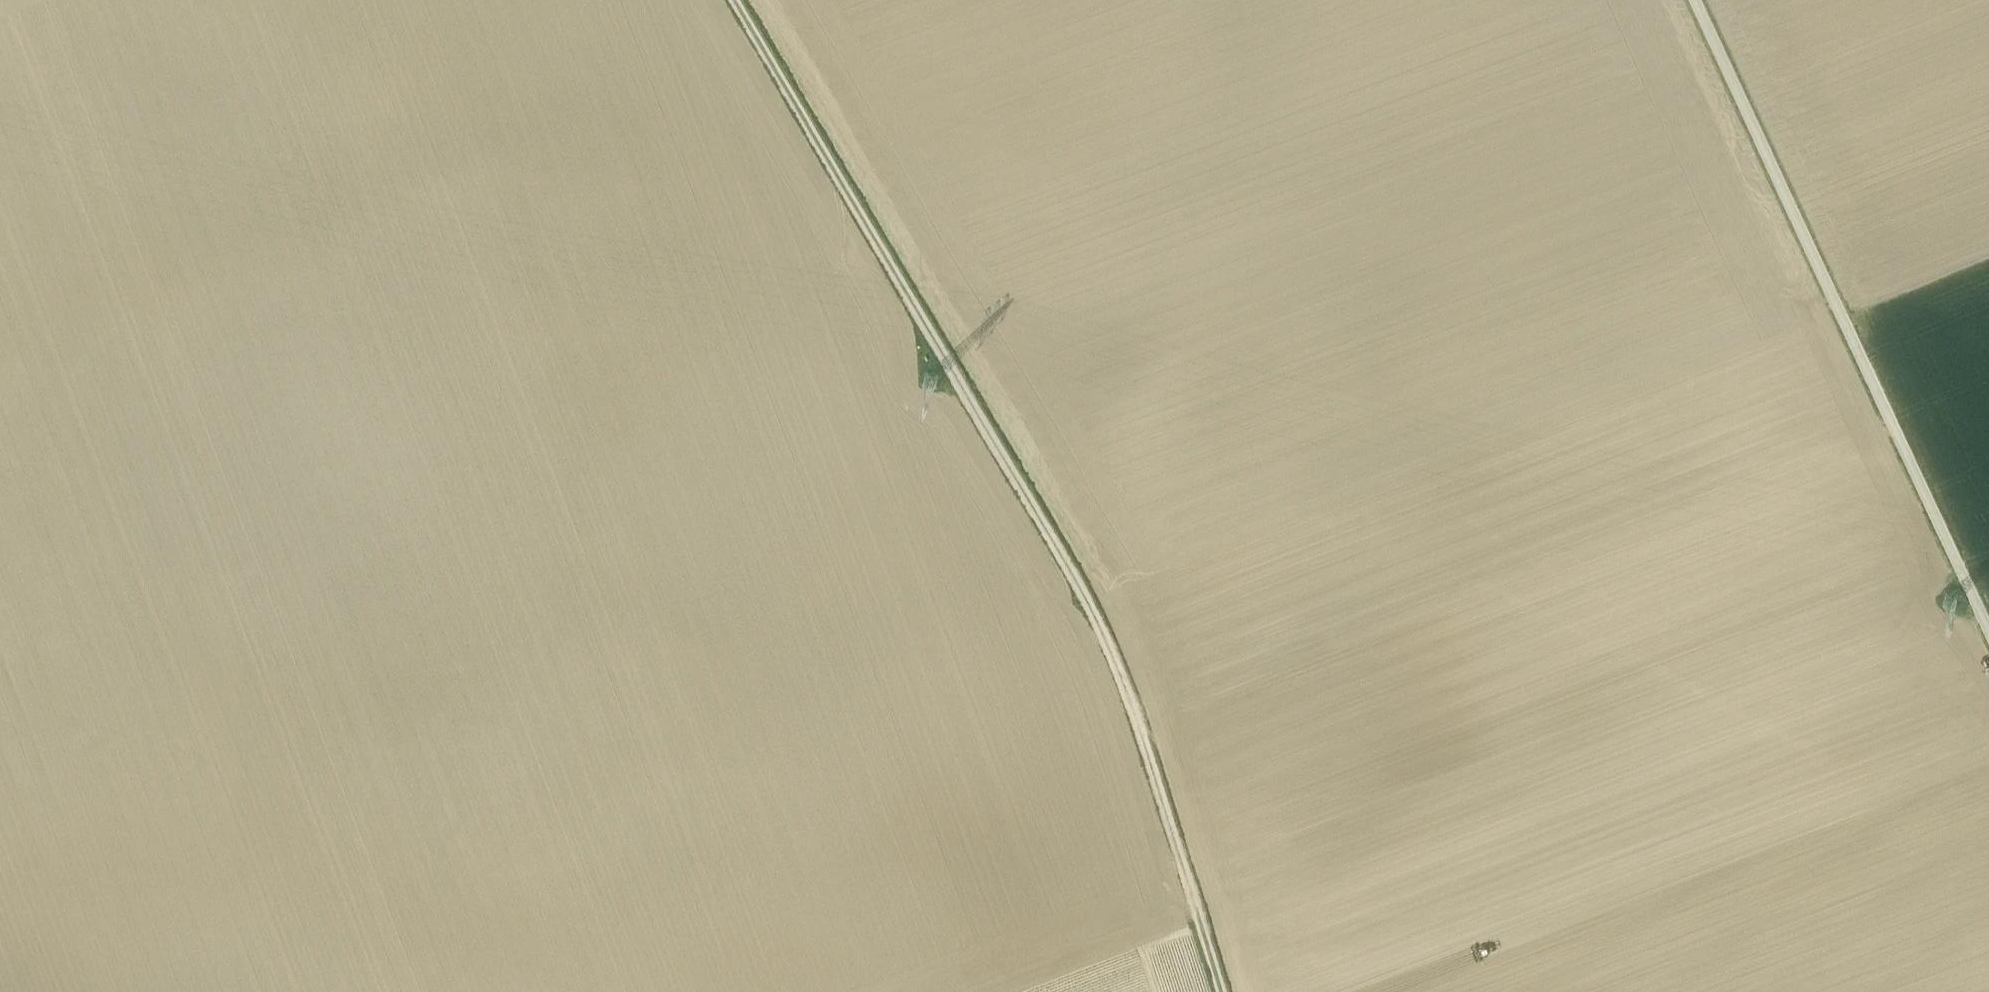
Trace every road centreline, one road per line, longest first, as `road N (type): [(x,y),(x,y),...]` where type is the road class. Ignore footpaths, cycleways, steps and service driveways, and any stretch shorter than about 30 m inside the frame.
road 1 (track): [(736,0),(1114,644),(1222,991)]
road 2 (track): [(1988,635),(1694,0)]

